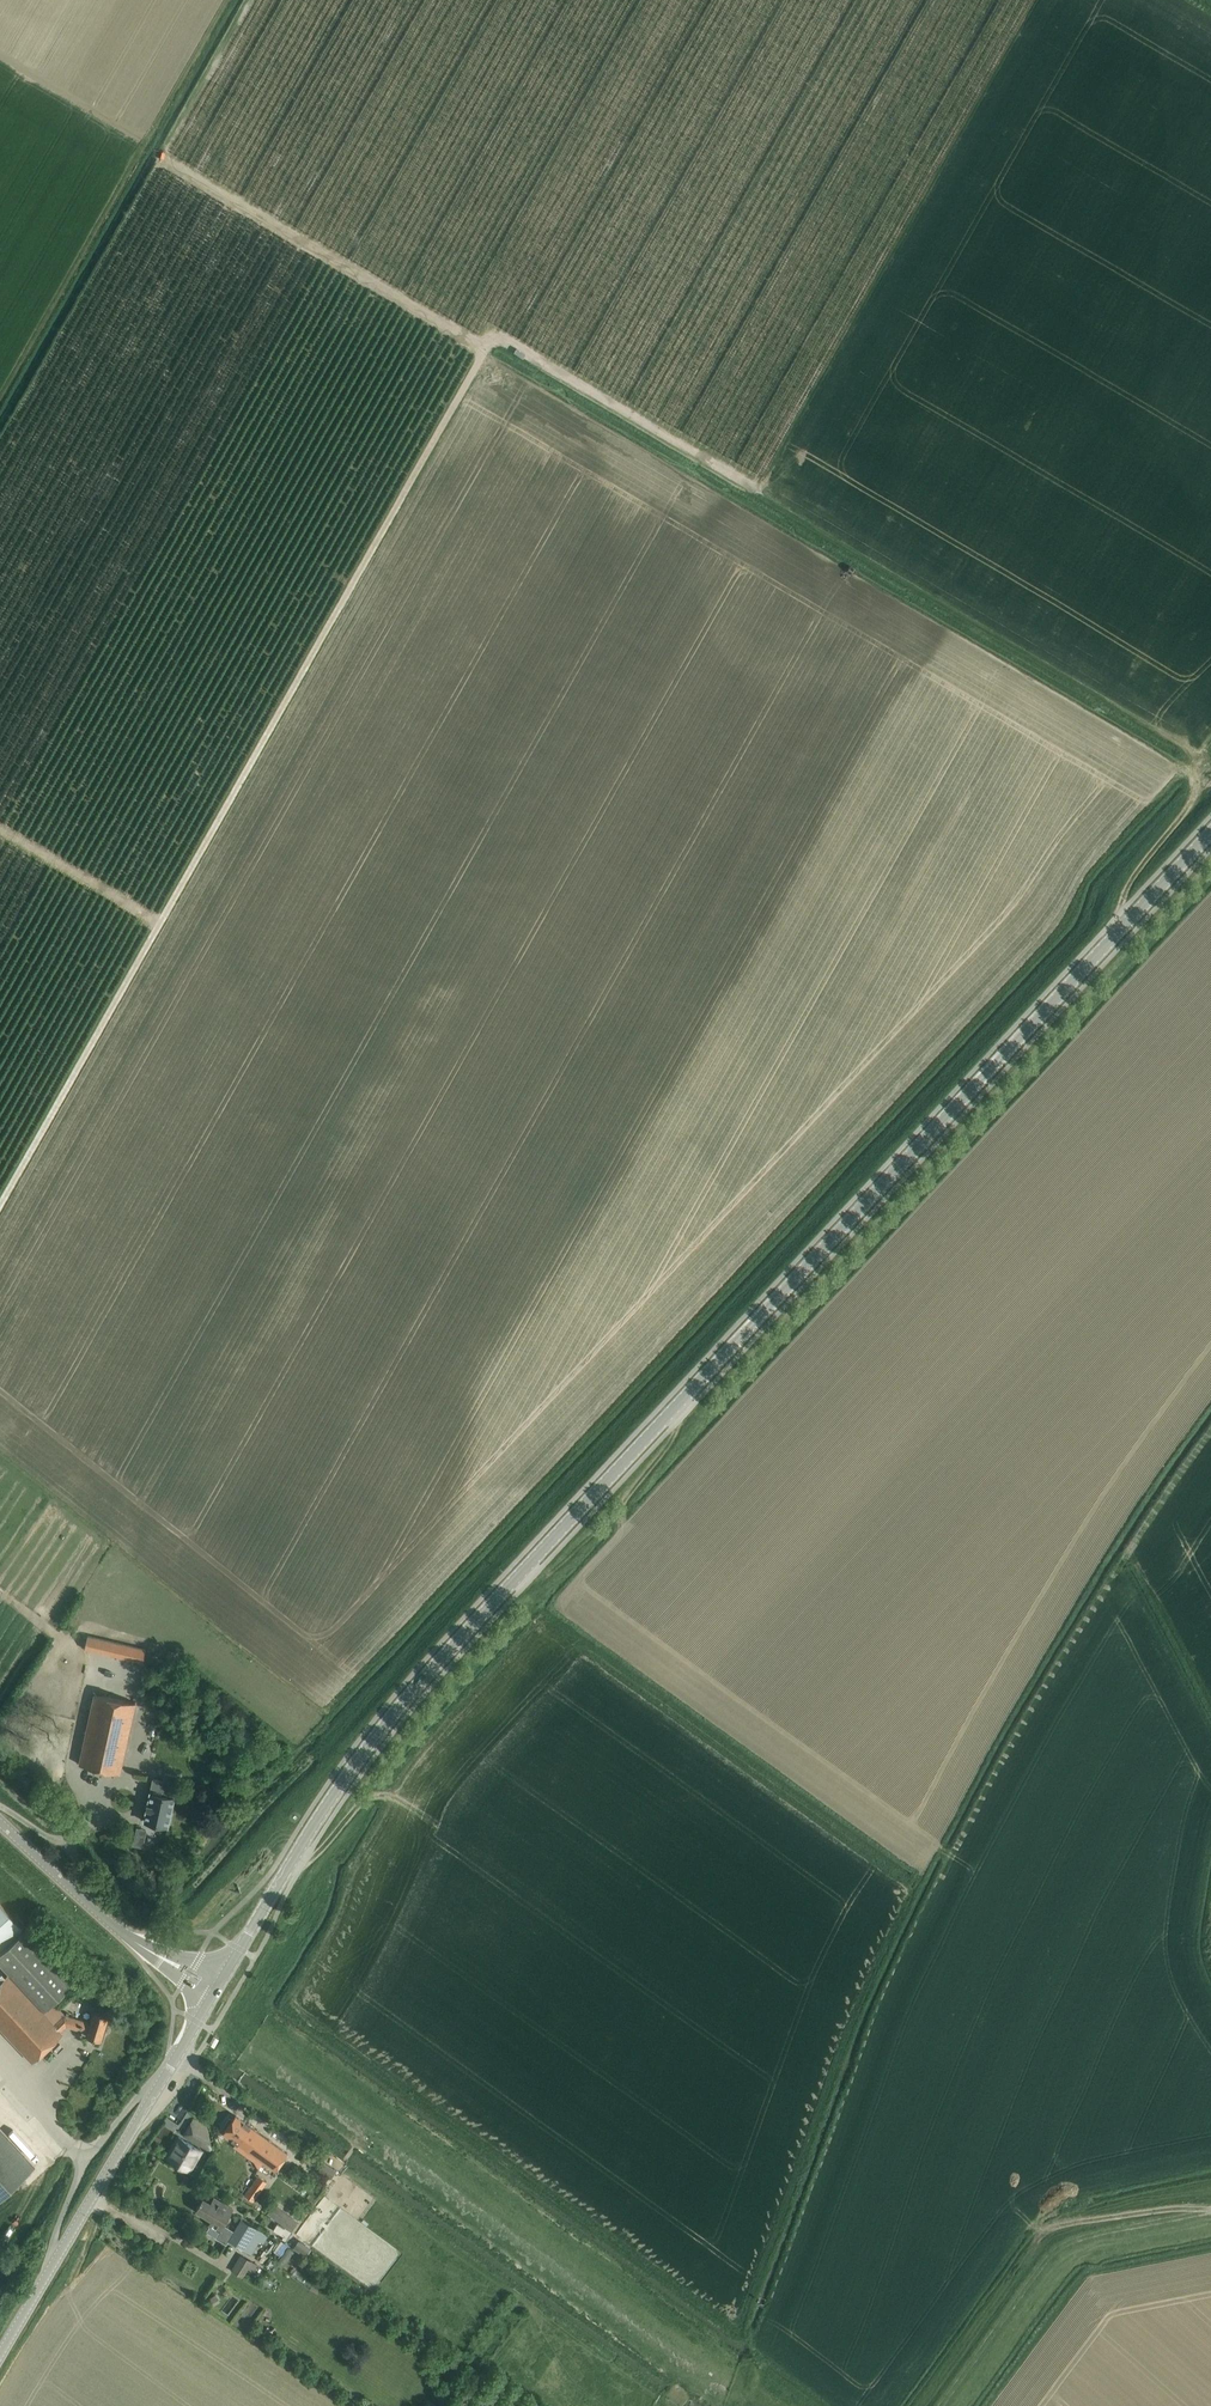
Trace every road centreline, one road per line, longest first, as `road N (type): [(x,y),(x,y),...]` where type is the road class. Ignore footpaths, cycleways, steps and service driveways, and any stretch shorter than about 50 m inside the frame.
road 1 (secondary): [(217,1989),(329,1801),(399,1709),(1210,833)]
road 2 (tertiary): [(0,2355),(217,1989)]
road 3 (secondary): [(217,1989),(121,1931),(0,1821)]

